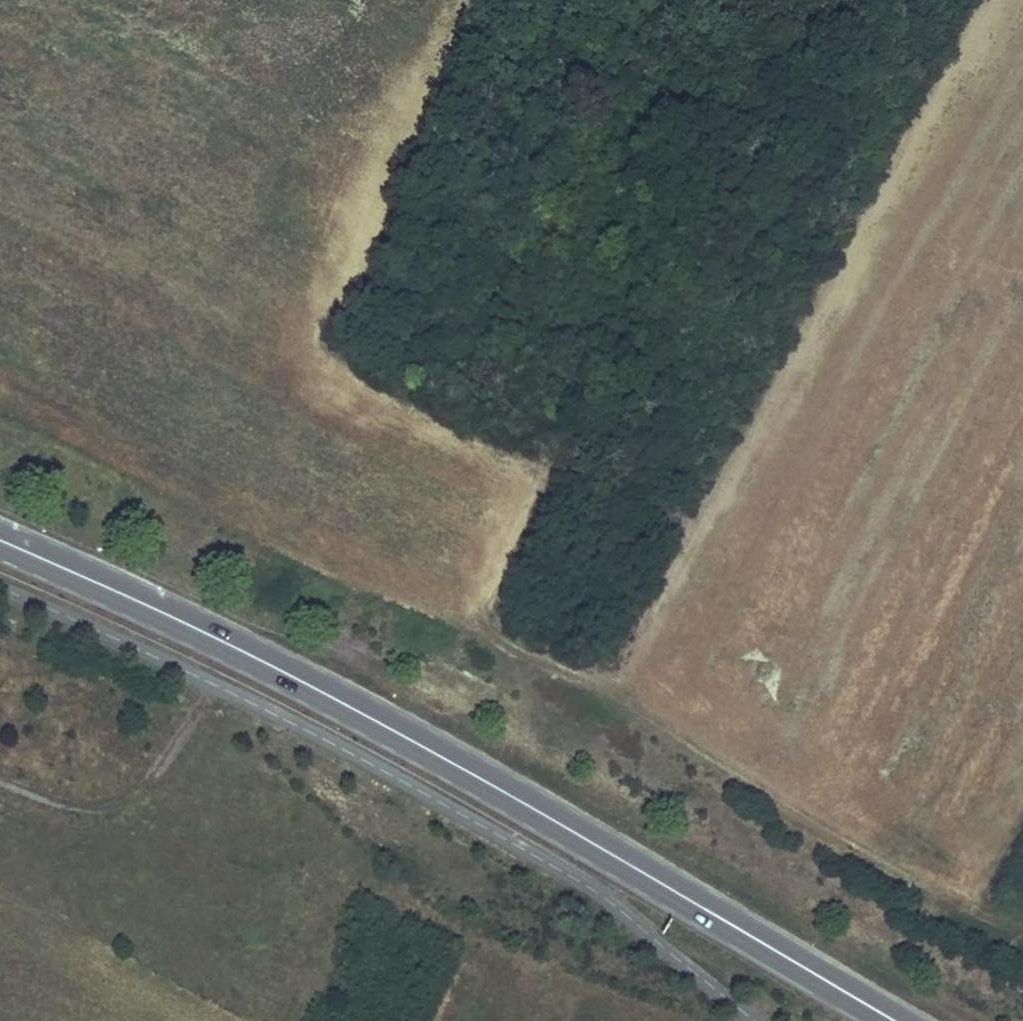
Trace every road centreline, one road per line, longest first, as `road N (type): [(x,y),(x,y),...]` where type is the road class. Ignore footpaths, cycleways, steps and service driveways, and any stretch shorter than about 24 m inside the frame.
road 1 (secondary): [(0,543),(284,676),(548,816),(894,1020)]

